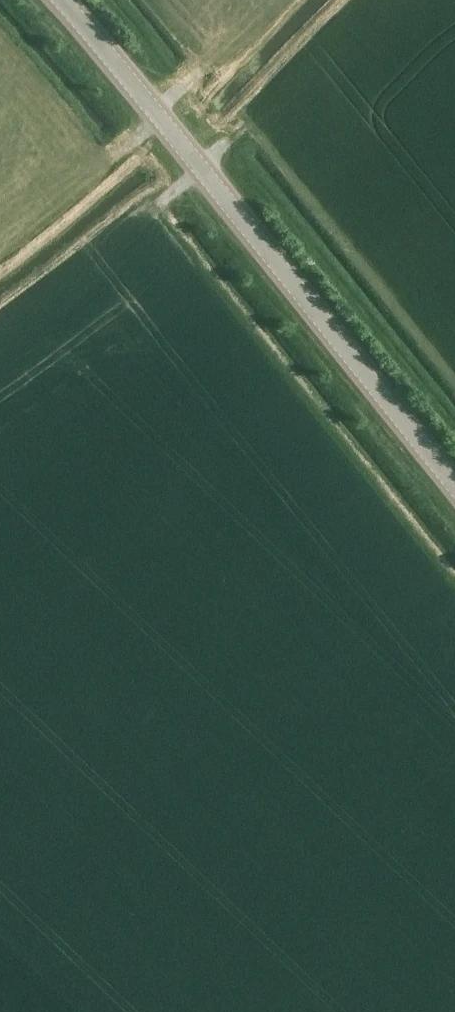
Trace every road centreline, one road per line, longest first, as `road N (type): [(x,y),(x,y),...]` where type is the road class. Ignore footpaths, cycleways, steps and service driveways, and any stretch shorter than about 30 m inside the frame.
road 1 (secondary): [(454,484),(60,0)]

